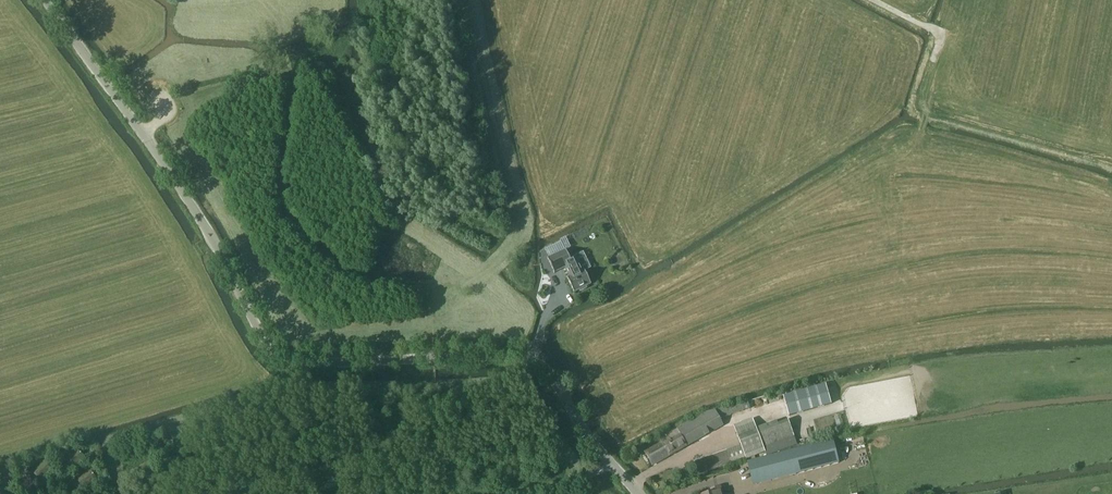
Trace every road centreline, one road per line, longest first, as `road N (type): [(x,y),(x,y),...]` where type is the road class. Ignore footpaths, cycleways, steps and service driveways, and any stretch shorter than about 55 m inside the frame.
road 1 (unclassified): [(638,493),(540,366),(512,357),(311,362),(275,350),(212,239),(44,0)]
road 2 (track): [(1111,155),(929,103),(947,29),(891,0)]
road 3 (track): [(489,493),(607,460)]

